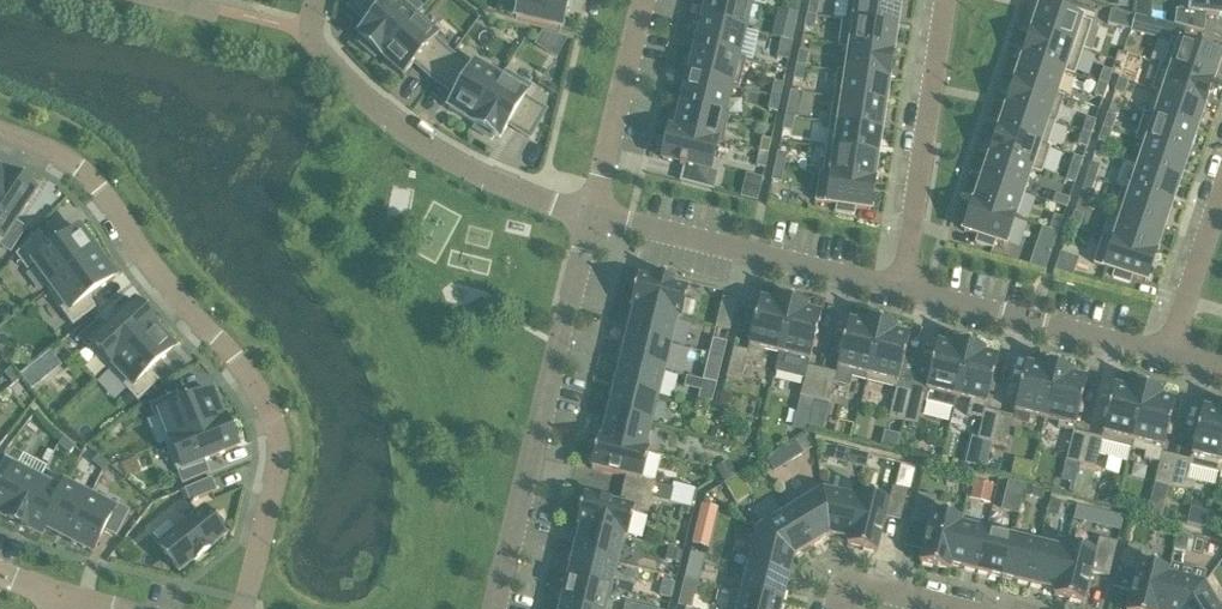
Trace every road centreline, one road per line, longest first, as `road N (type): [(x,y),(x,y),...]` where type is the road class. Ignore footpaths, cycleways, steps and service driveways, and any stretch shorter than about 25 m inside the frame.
road 1 (residential): [(0,131),(79,165),(269,408),(277,466),(245,608)]
road 2 (residential): [(591,214),(496,608)]
road 3 (residential): [(591,214),(462,161),(380,108),(316,48),(318,0)]
road 4 (residential): [(901,290),(591,214)]
road 5 (residential): [(947,0),(901,290)]
road 6 (residential): [(1157,353),(901,290)]
road 7 (residential): [(643,0),(591,214)]
road 8 (residential): [(1221,177),(1157,353)]
road 9 (residential): [(838,608),(845,583),(947,608)]

